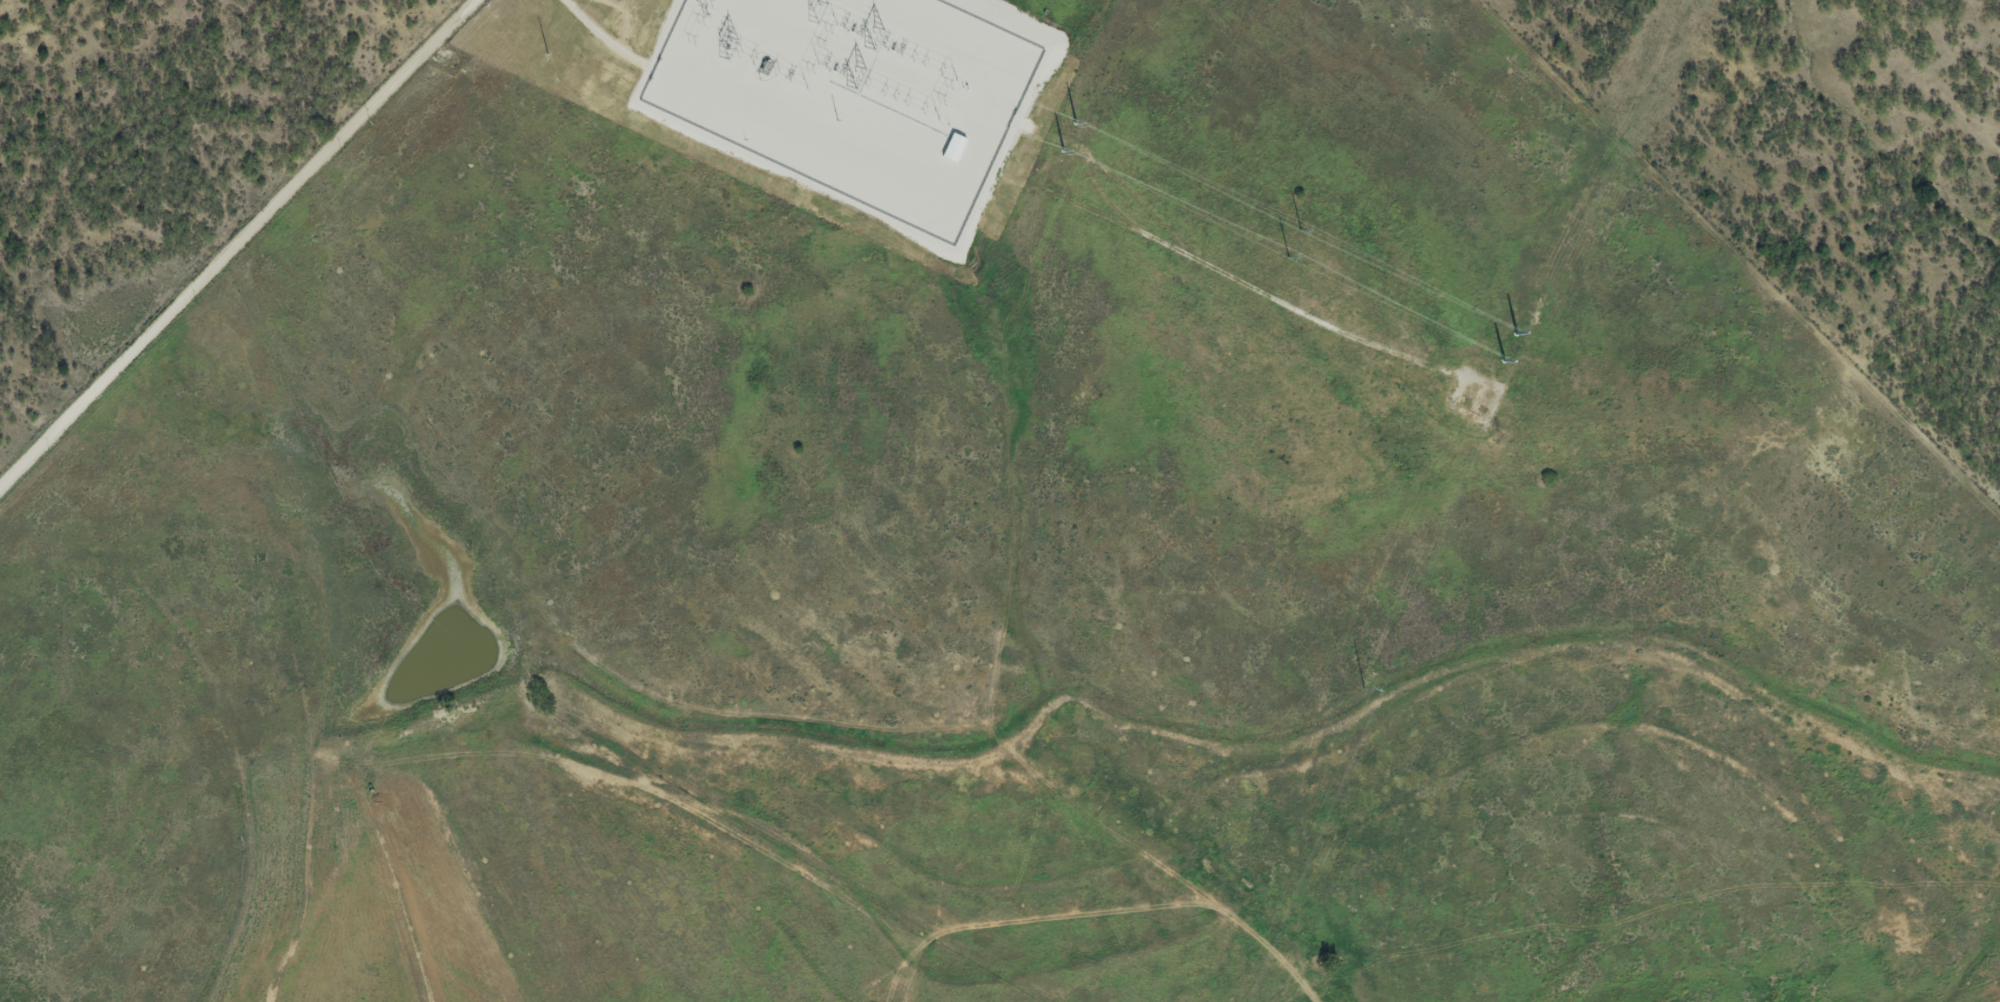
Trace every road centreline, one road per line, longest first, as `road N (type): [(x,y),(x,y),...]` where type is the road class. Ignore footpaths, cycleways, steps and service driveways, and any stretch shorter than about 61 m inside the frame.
road 1 (residential): [(0,488),(471,0)]

